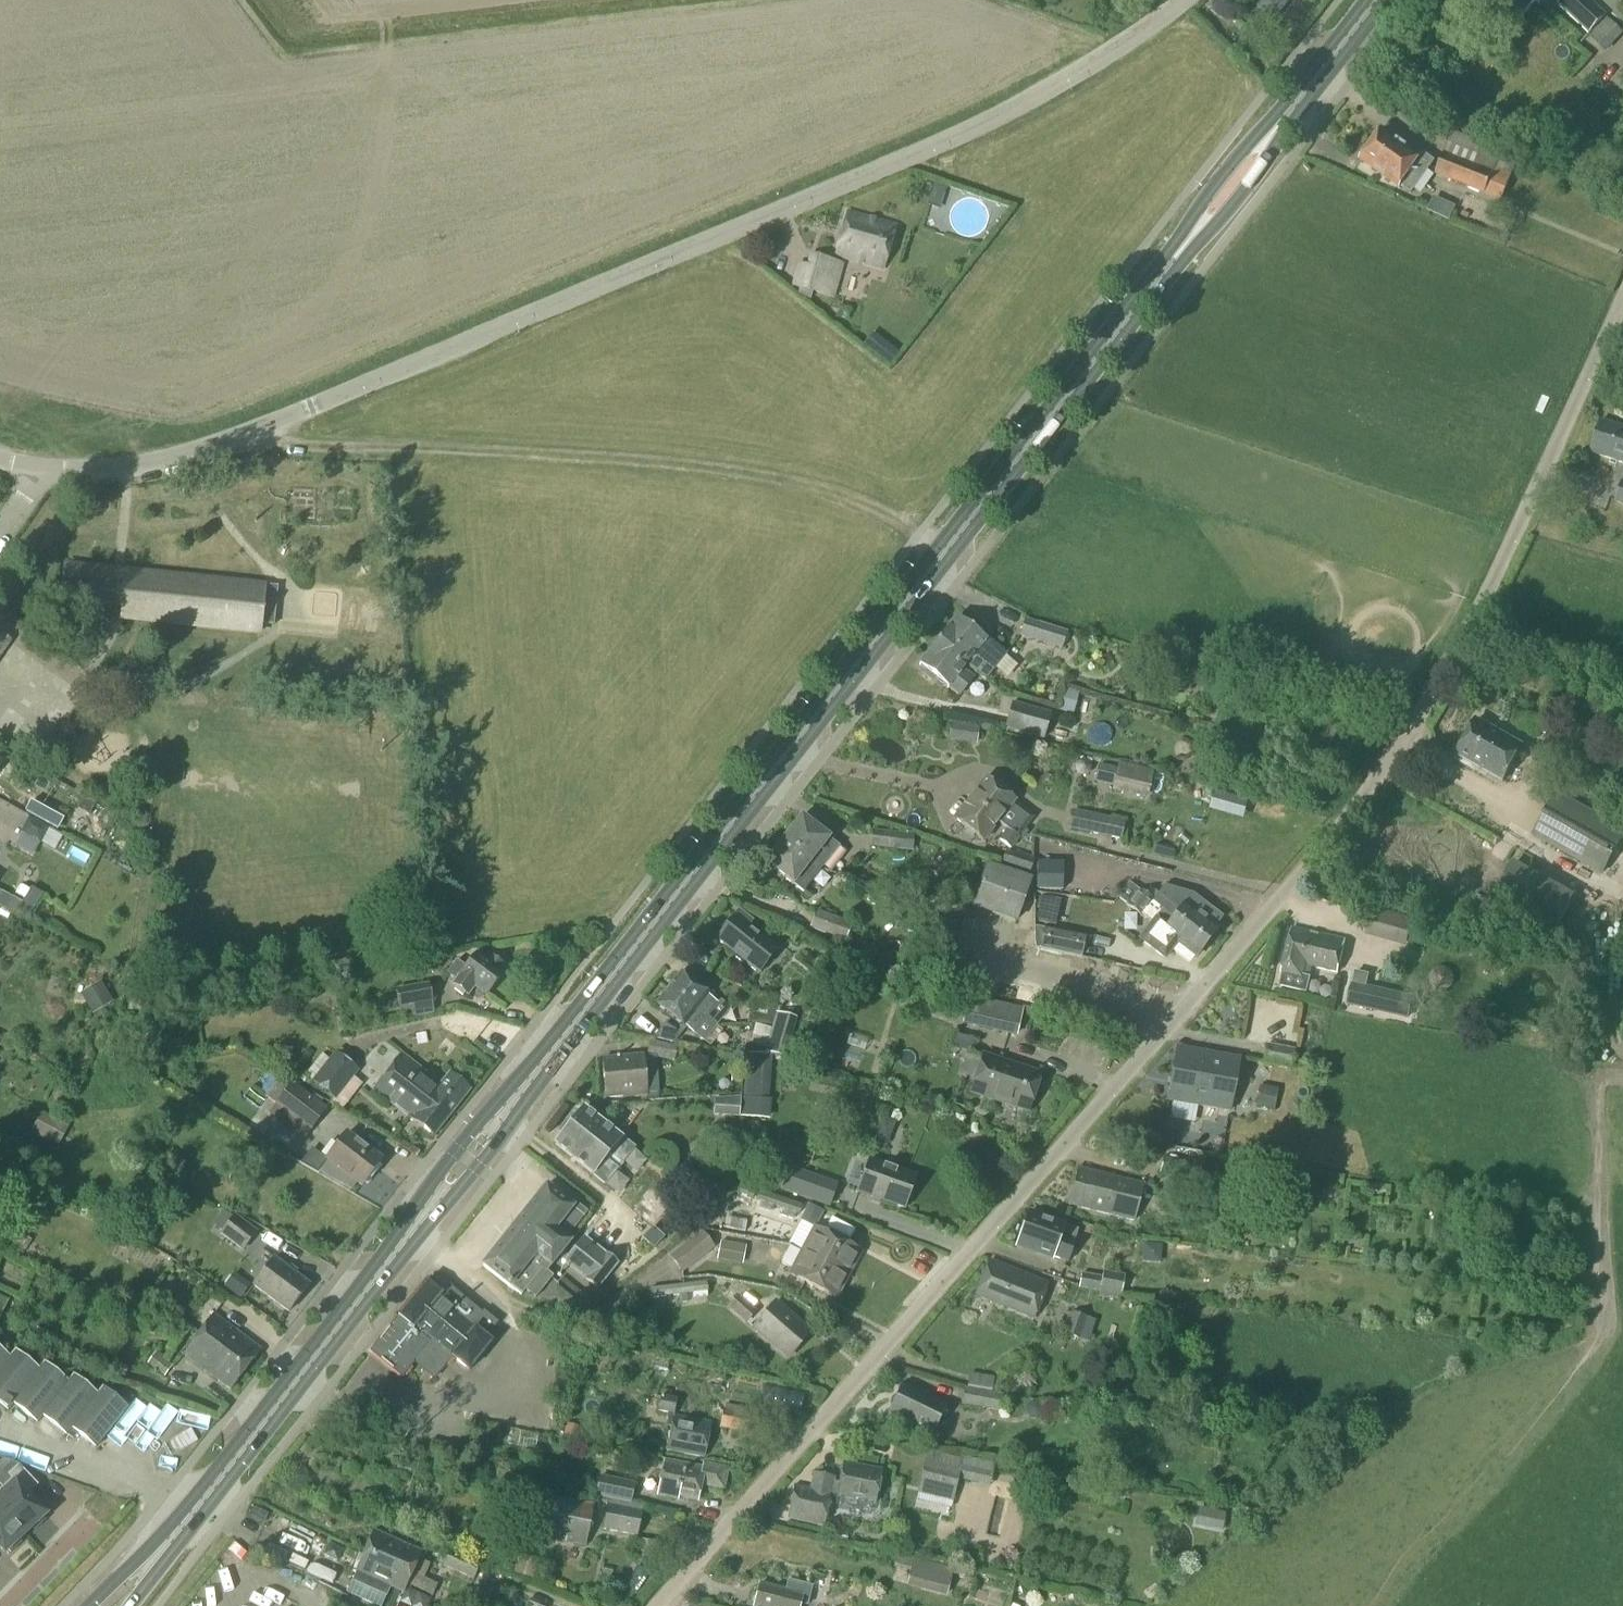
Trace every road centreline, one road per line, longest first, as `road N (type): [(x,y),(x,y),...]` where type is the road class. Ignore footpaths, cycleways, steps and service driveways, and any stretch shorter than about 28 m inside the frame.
road 1 (unclassified): [(658,1605),(1388,776),(1448,682),(1622,320)]
road 2 (primary): [(564,1037),(1377,0)]
road 3 (residential): [(1186,0),(1124,46),(901,159),(316,411),(182,460),(38,472)]
road 4 (track): [(251,435),(729,472),(855,501),(946,549)]
road 5 (primary): [(564,1037),(450,1160),(371,1284)]
road 6 (primary): [(371,1284),(499,1136),(564,1037)]
road 7 (primary): [(195,1511),(371,1284)]
road 8 (primary): [(195,1511),(90,1605)]
road 9 (residential): [(0,1604),(90,1521)]

